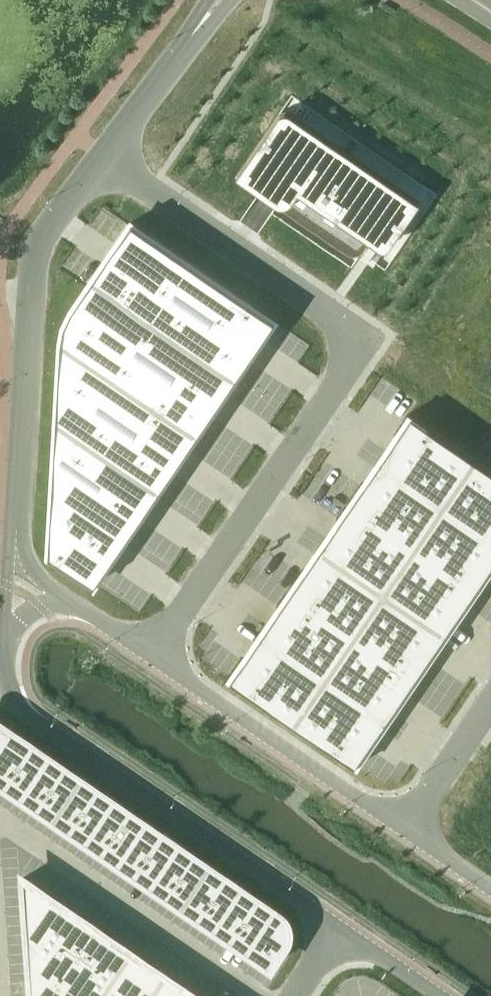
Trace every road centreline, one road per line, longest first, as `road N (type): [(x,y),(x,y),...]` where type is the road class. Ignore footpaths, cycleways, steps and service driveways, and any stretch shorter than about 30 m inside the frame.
road 1 (unclassified): [(103,155),(367,338),(146,653)]
road 2 (unclassified): [(5,633),(8,701),(341,927)]
road 3 (unclassified): [(404,827),(146,653)]
road 4 (unclassified): [(36,241),(14,547)]
road 5 (unclassified): [(404,827),(490,699)]
road 6 (unclassified): [(103,155),(191,36)]
road 7 (unclassified): [(341,927),(443,995)]

